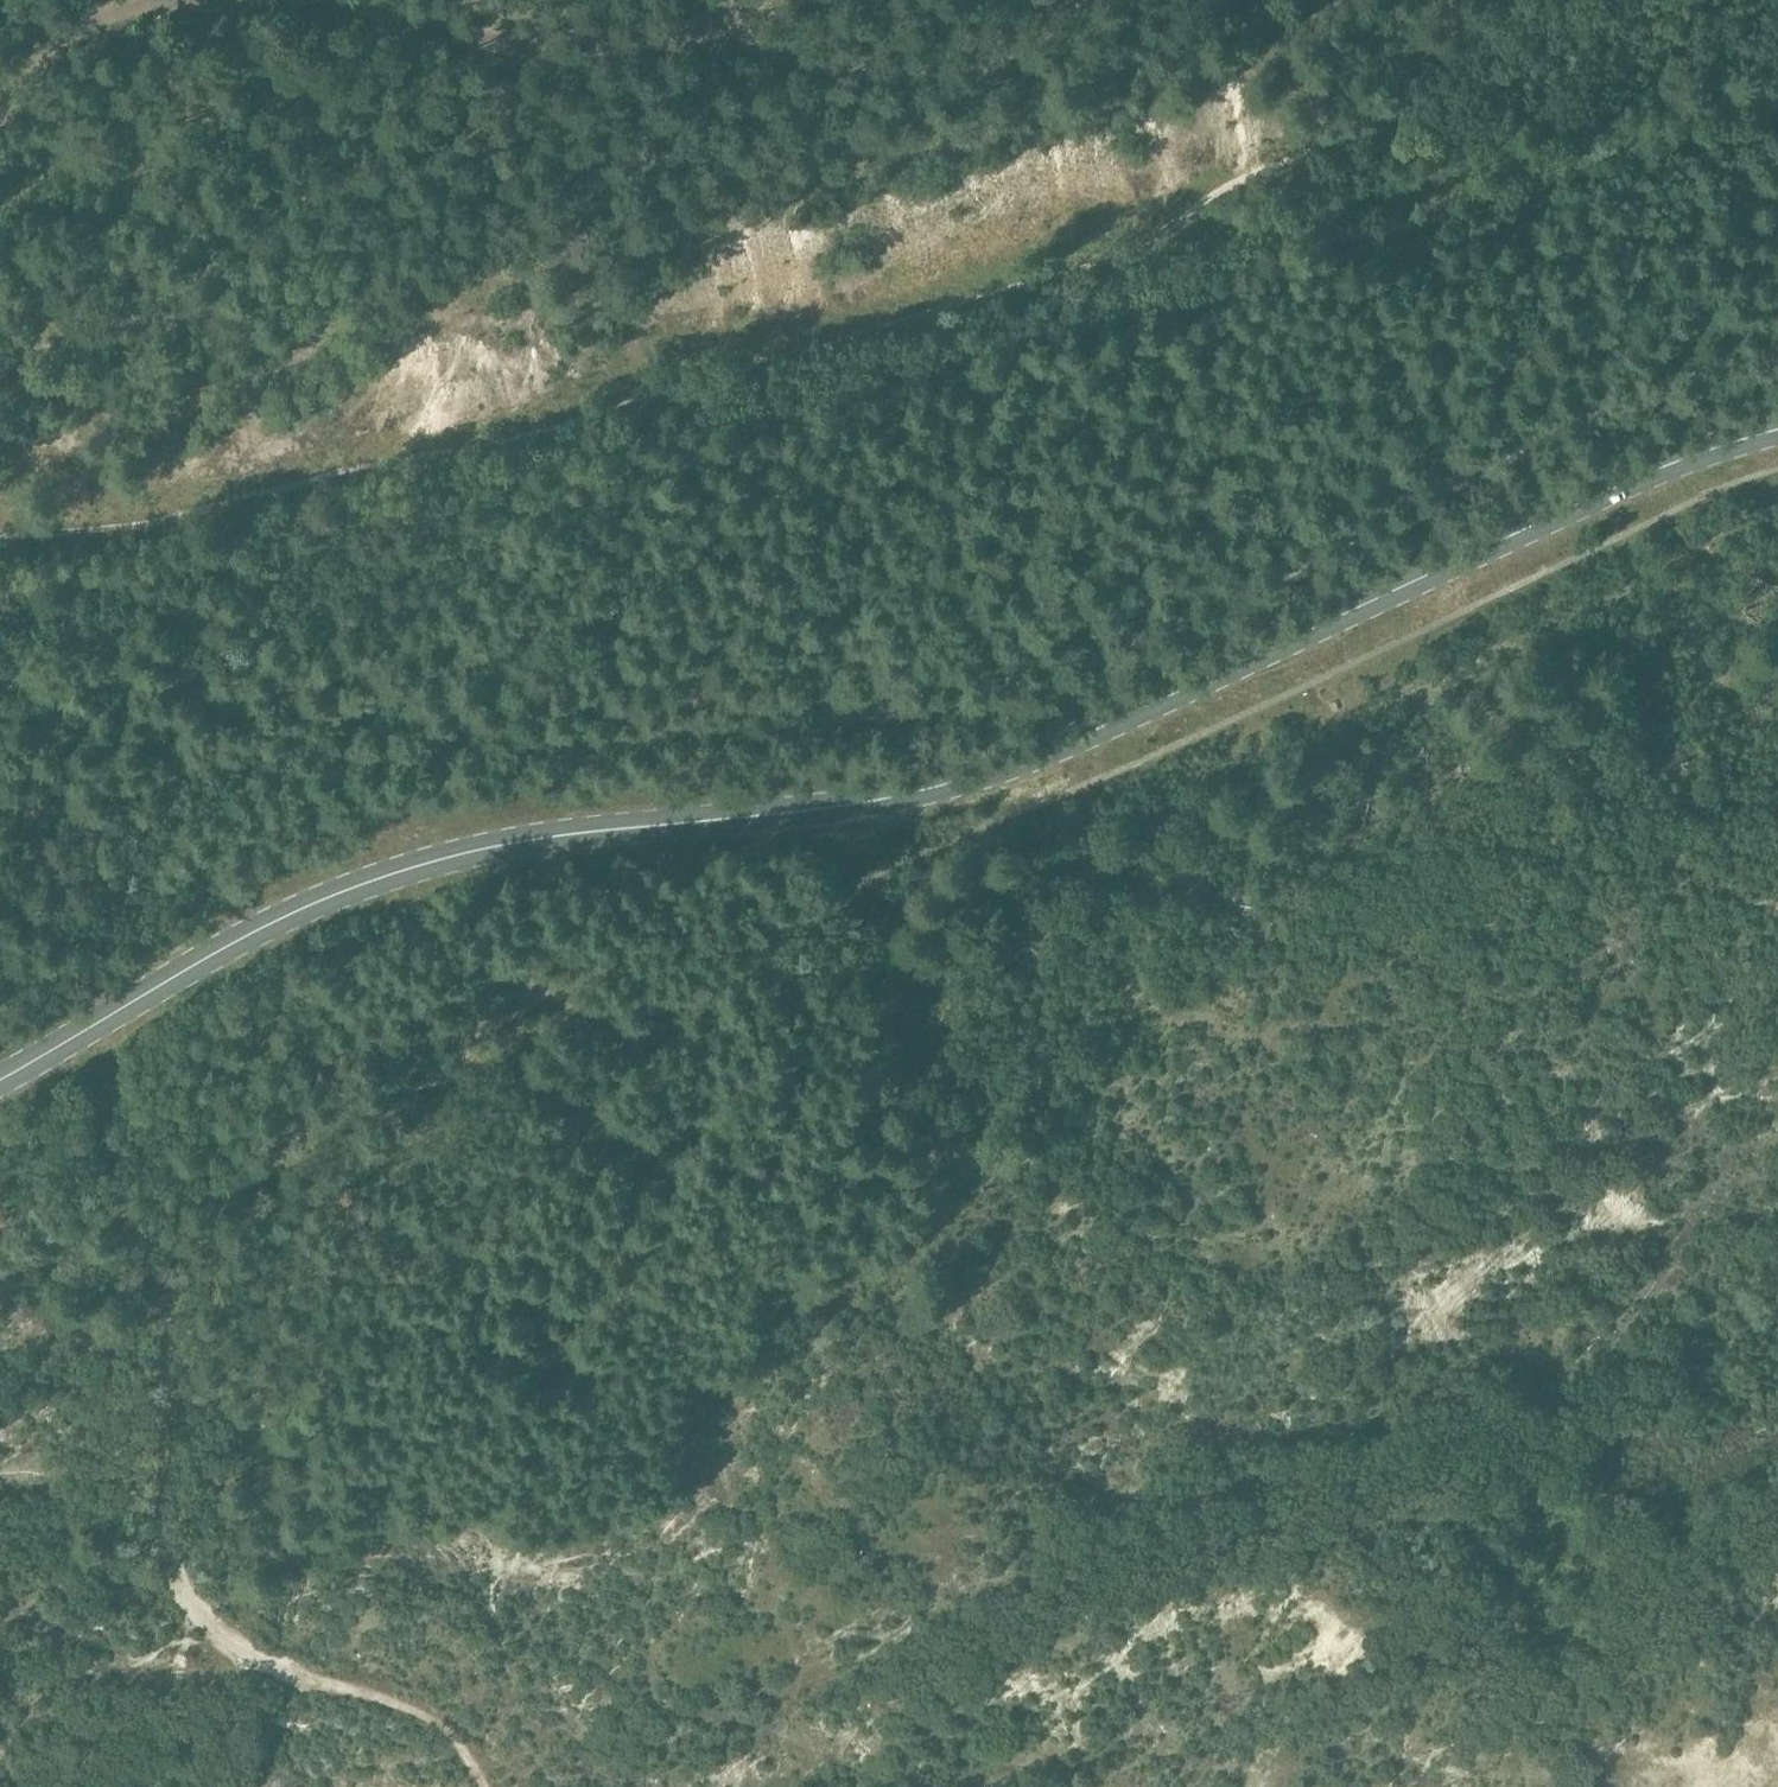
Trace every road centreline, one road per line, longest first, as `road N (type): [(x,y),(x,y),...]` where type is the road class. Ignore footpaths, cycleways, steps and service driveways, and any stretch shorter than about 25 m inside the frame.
road 1 (secondary): [(0,1076),(235,939),(379,876),(472,848),(839,806),(993,769),(1649,472),(1777,430)]

